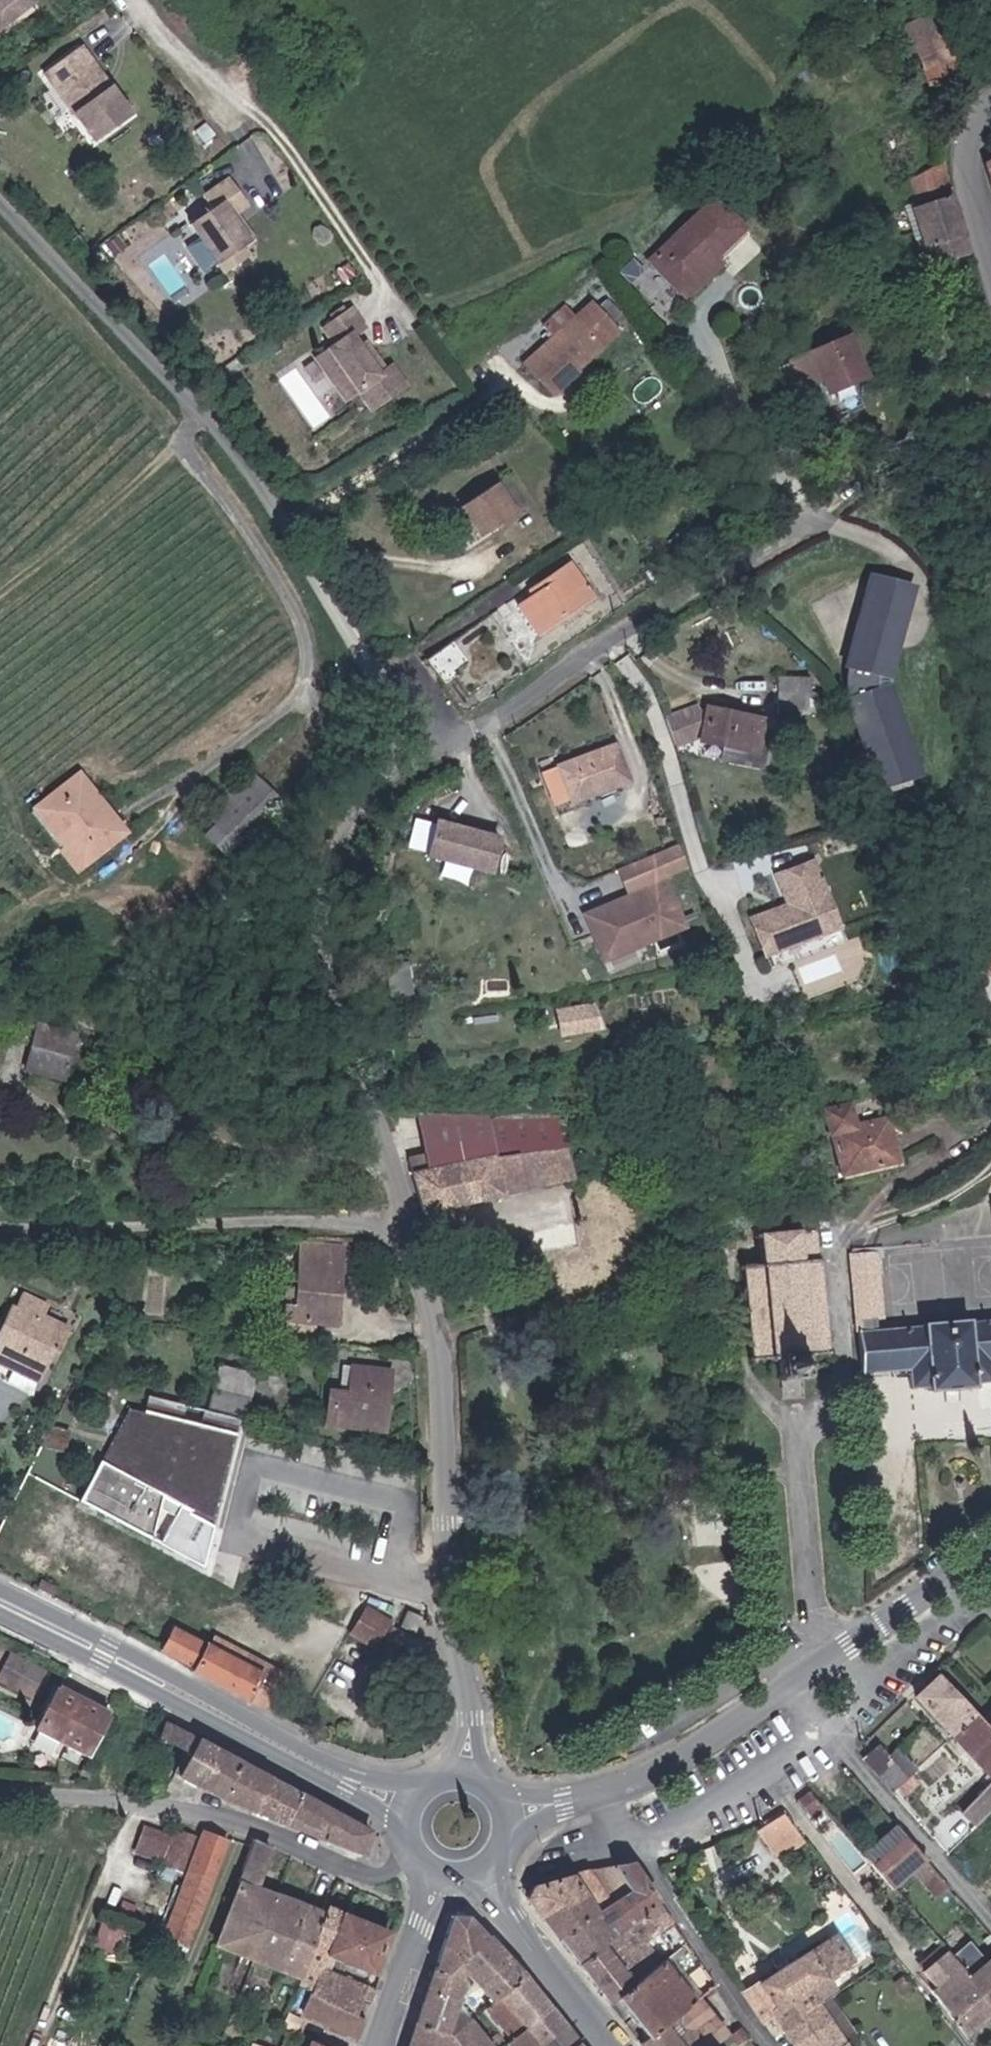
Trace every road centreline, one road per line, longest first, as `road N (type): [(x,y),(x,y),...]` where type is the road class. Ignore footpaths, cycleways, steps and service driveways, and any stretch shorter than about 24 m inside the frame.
road 1 (unclassified): [(410,1223),(332,993),(340,915),(389,737),(383,682),(311,546),(78,273),(0,195)]
road 2 (unclassified): [(474,1782),(475,1716),(451,1593),(446,1345),(410,1223)]
road 3 (primary): [(0,1596),(417,1813)]
road 4 (residential): [(816,1667),(803,1432),(845,1381),(837,1245),(848,1230)]
road 5 (unclassified): [(422,1851),(383,1875),(360,1872),(205,1815),(0,1793)]
road 6 (residential): [(0,1213),(410,1223)]
road 7 (residential): [(633,1825),(775,2045)]
road 8 (tertiary): [(606,1794),(672,1765),(816,1667)]
road 9 (residential): [(833,1725),(990,1911)]
road 10 (residential): [(833,1725),(818,1745),(689,1818),(633,1825)]
road 11 (primary): [(486,1866),(503,1905),(613,2045)]
road 12 (tertiary): [(816,1667),(990,1547)]
road 13 (residential): [(990,1586),(833,1725)]
road 14 (residential): [(442,1869),(382,2045)]
road 15 (tertiary): [(990,229),(972,163),(978,124),(990,112)]

